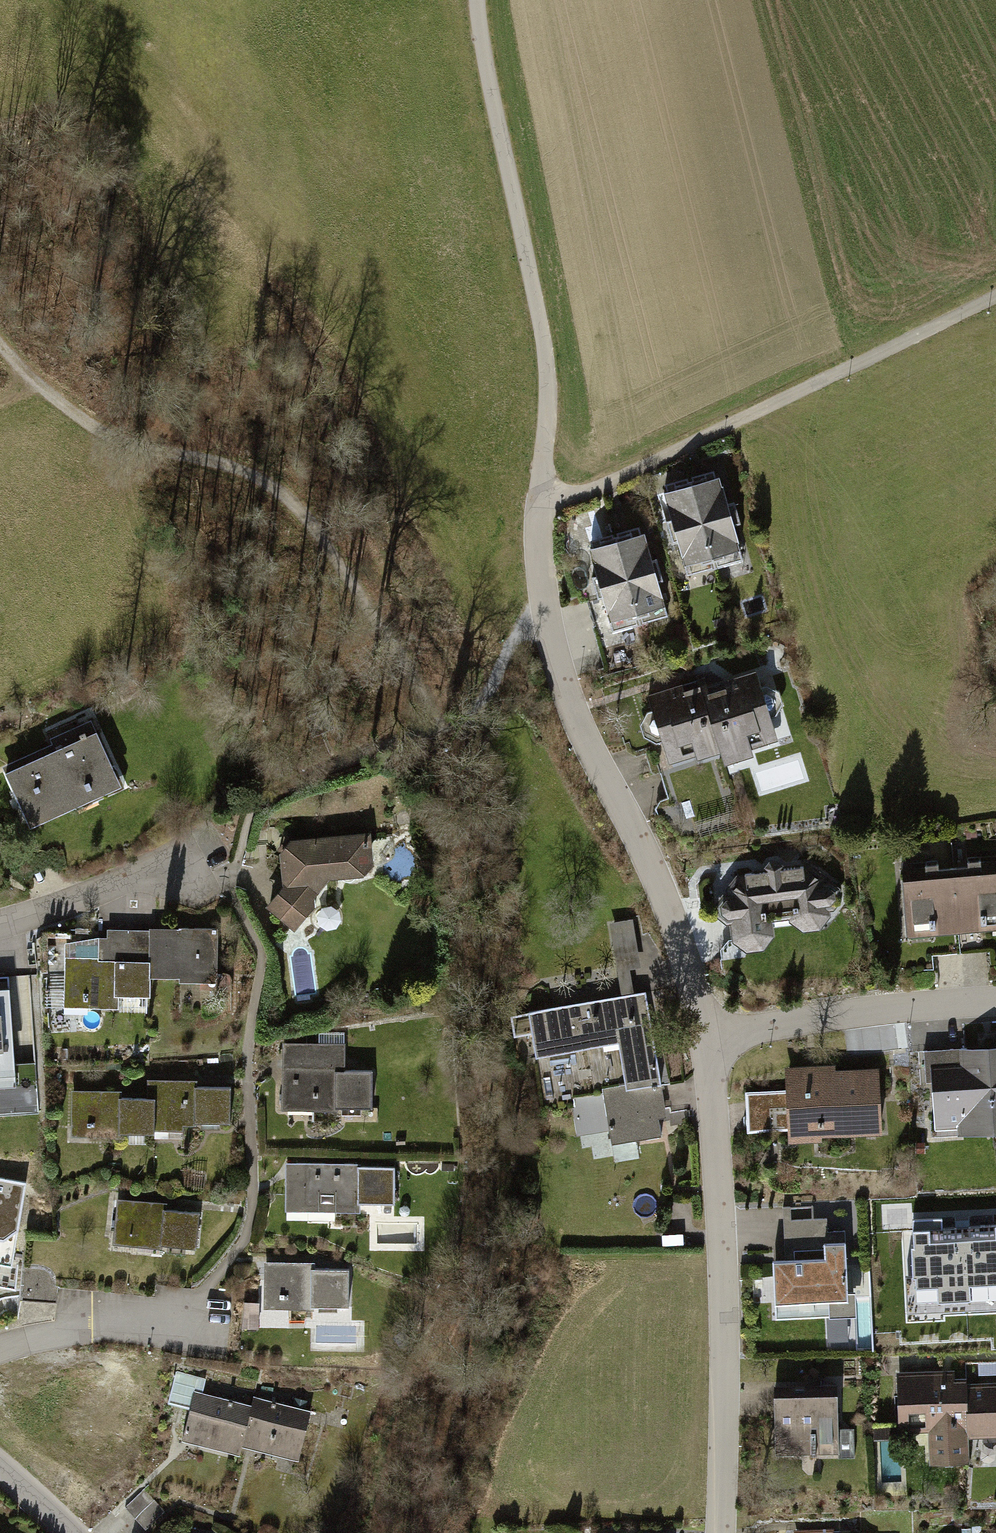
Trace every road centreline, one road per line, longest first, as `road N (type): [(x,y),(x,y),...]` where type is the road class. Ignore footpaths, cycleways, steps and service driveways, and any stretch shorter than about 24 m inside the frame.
road 1 (track): [(0,339),(76,417),(115,438),(256,477),(302,510),(399,647),(440,722)]
road 2 (residential): [(534,512),(553,655),(660,889),(713,1037)]
road 3 (residential): [(472,0),(544,369),(534,512)]
road 4 (residential): [(534,512),(995,294)]
road 5 (residential): [(713,1037),(724,1228),(720,1532)]
road 6 (residential): [(713,1037),(877,1009),(995,1000)]
road 7 (residential): [(190,867),(0,921)]
road 8 (residential): [(191,1327),(30,1329),(0,1346)]

